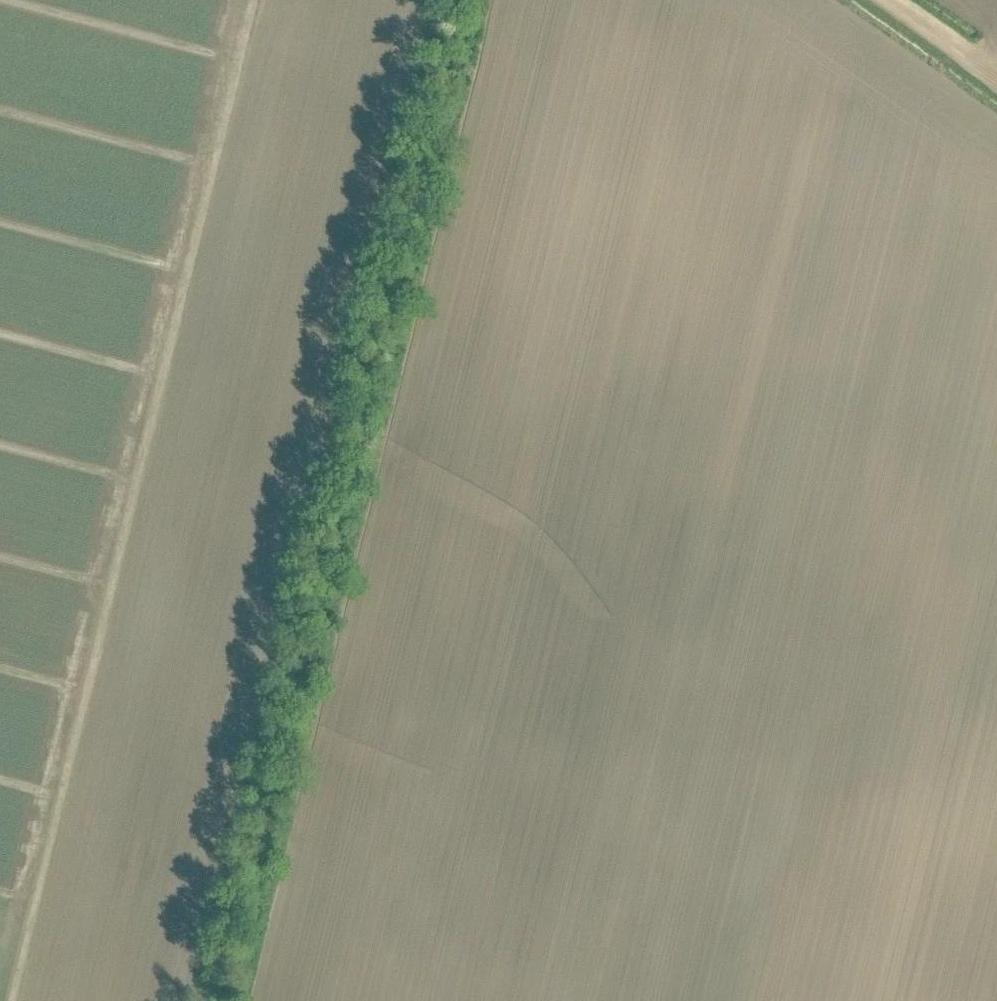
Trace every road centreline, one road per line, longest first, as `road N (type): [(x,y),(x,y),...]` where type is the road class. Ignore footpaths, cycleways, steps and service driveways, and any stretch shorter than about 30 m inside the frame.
road 1 (track): [(996,83),(878,0)]

